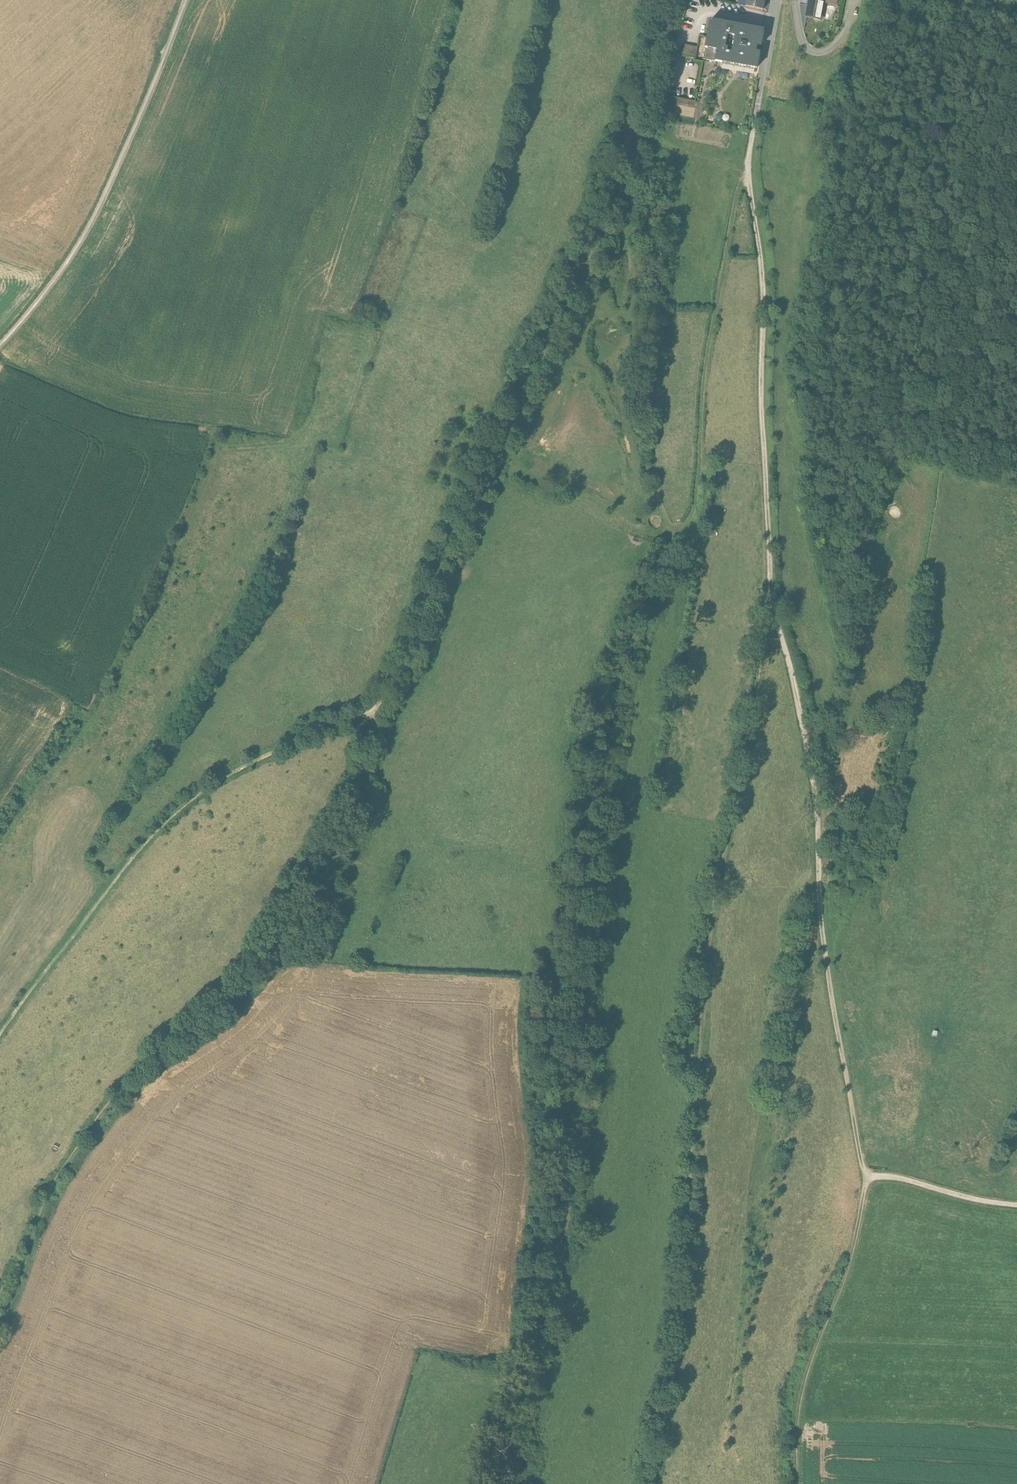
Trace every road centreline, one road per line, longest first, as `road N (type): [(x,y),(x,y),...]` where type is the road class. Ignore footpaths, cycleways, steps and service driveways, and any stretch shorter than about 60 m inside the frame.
road 1 (track): [(770,613),(708,946),(683,1316),(654,1483)]
road 2 (track): [(377,711),(343,817),(262,960),(232,998),(141,1069),(102,1116),(47,1199),(0,1324)]
road 3 (track): [(628,139),(591,252),(377,711)]
road 4 (track): [(377,711),(264,756),(177,812),(126,865),(0,1033)]
road 5 (track): [(747,173),(762,288),(770,613)]
road 6 (unclassified): [(0,345),(88,228),(187,0)]
road 7 (track): [(747,173),(736,194),(705,364),(694,507),(671,532)]
road 8 (track): [(795,1483),(799,1403),(849,1260),(865,1178)]
road 9 (track): [(818,876),(865,1178)]
road 10 (track): [(770,613),(792,675),(814,789),(818,876)]
road 11 (track): [(1016,1205),(865,1178)]
road 12 (track): [(672,0),(628,139)]
road 13 (residential): [(754,126),(778,0)]

